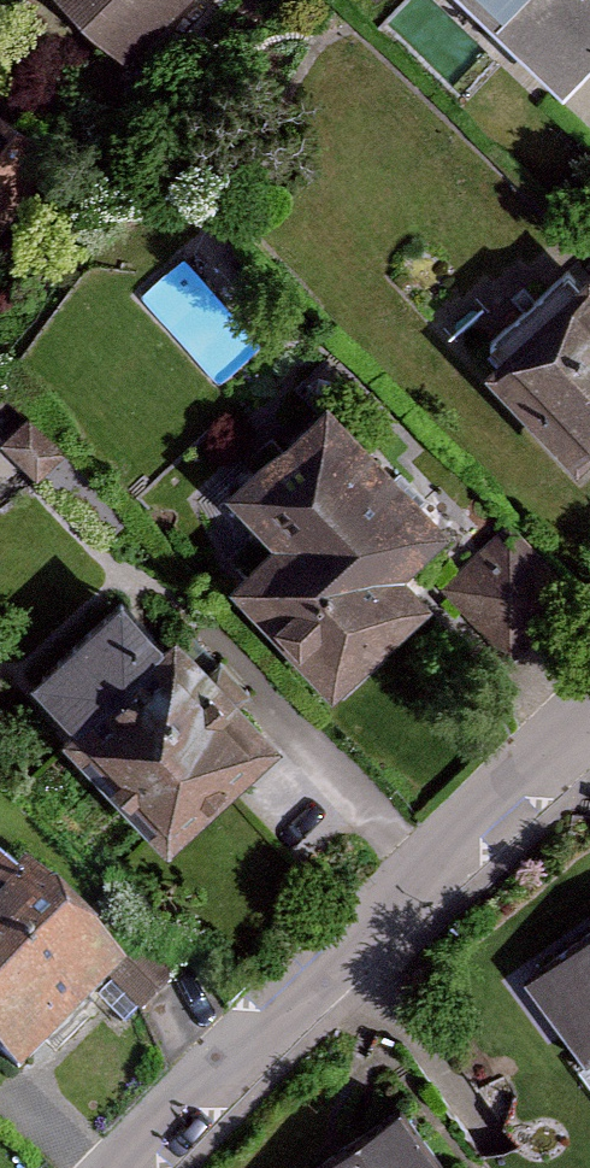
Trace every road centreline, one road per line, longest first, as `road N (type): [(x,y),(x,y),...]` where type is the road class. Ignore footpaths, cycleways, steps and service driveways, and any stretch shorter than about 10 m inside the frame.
road 1 (residential): [(132,1167),(301,998),(589,732)]

